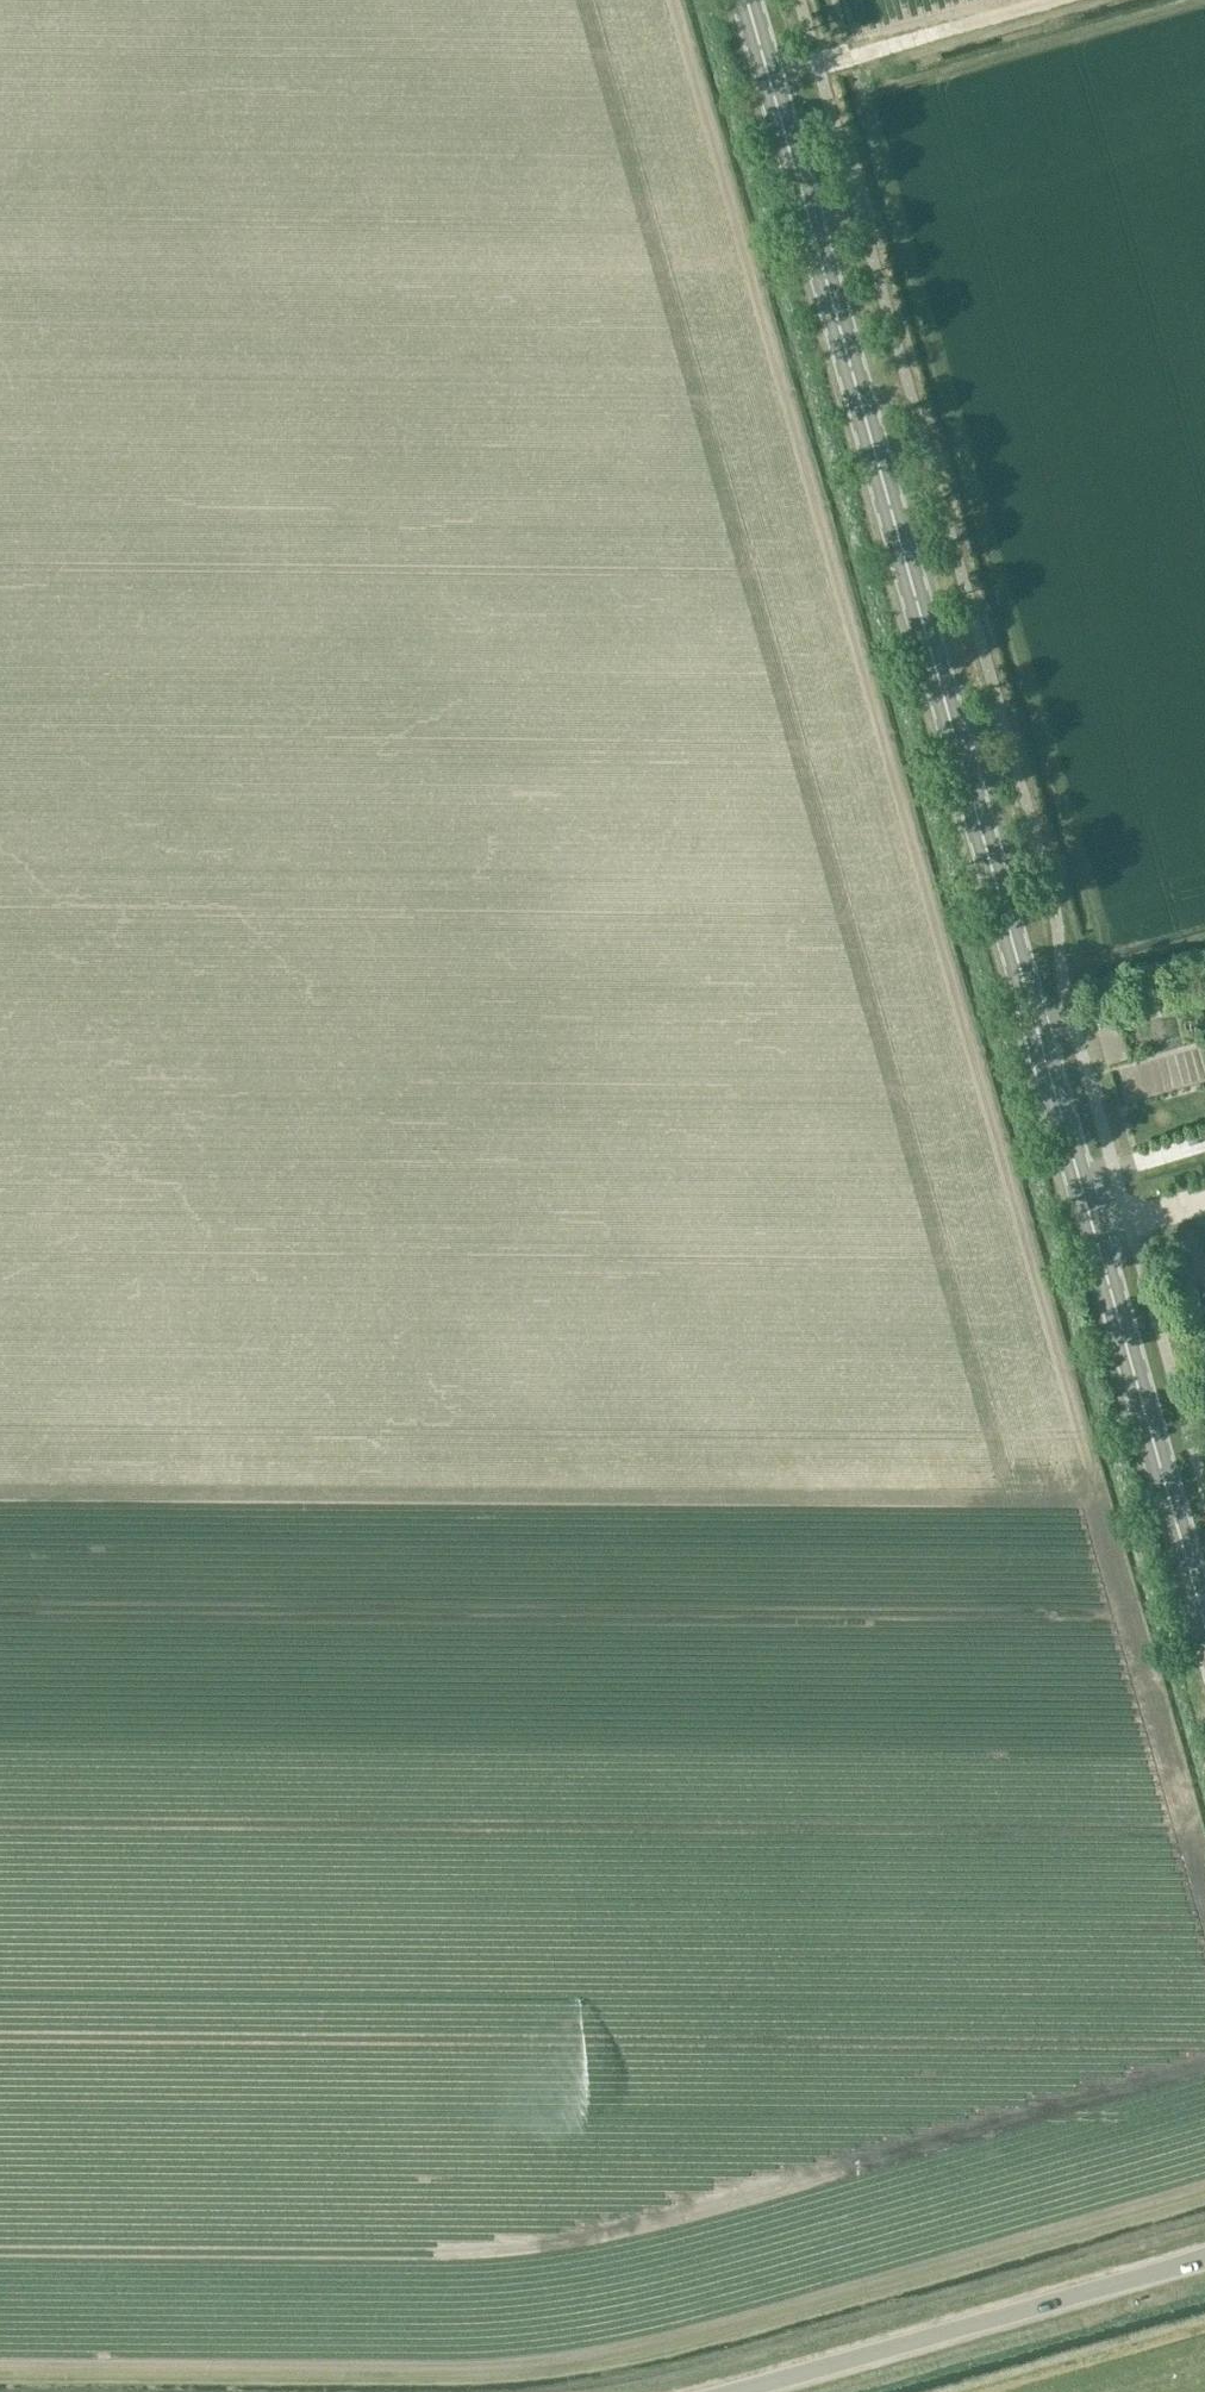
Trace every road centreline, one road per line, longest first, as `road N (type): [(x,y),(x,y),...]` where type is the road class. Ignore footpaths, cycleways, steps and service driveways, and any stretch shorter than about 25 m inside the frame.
road 1 (secondary): [(1204,1626),(746,0)]
road 2 (unclassified): [(1204,2258),(731,2391)]

